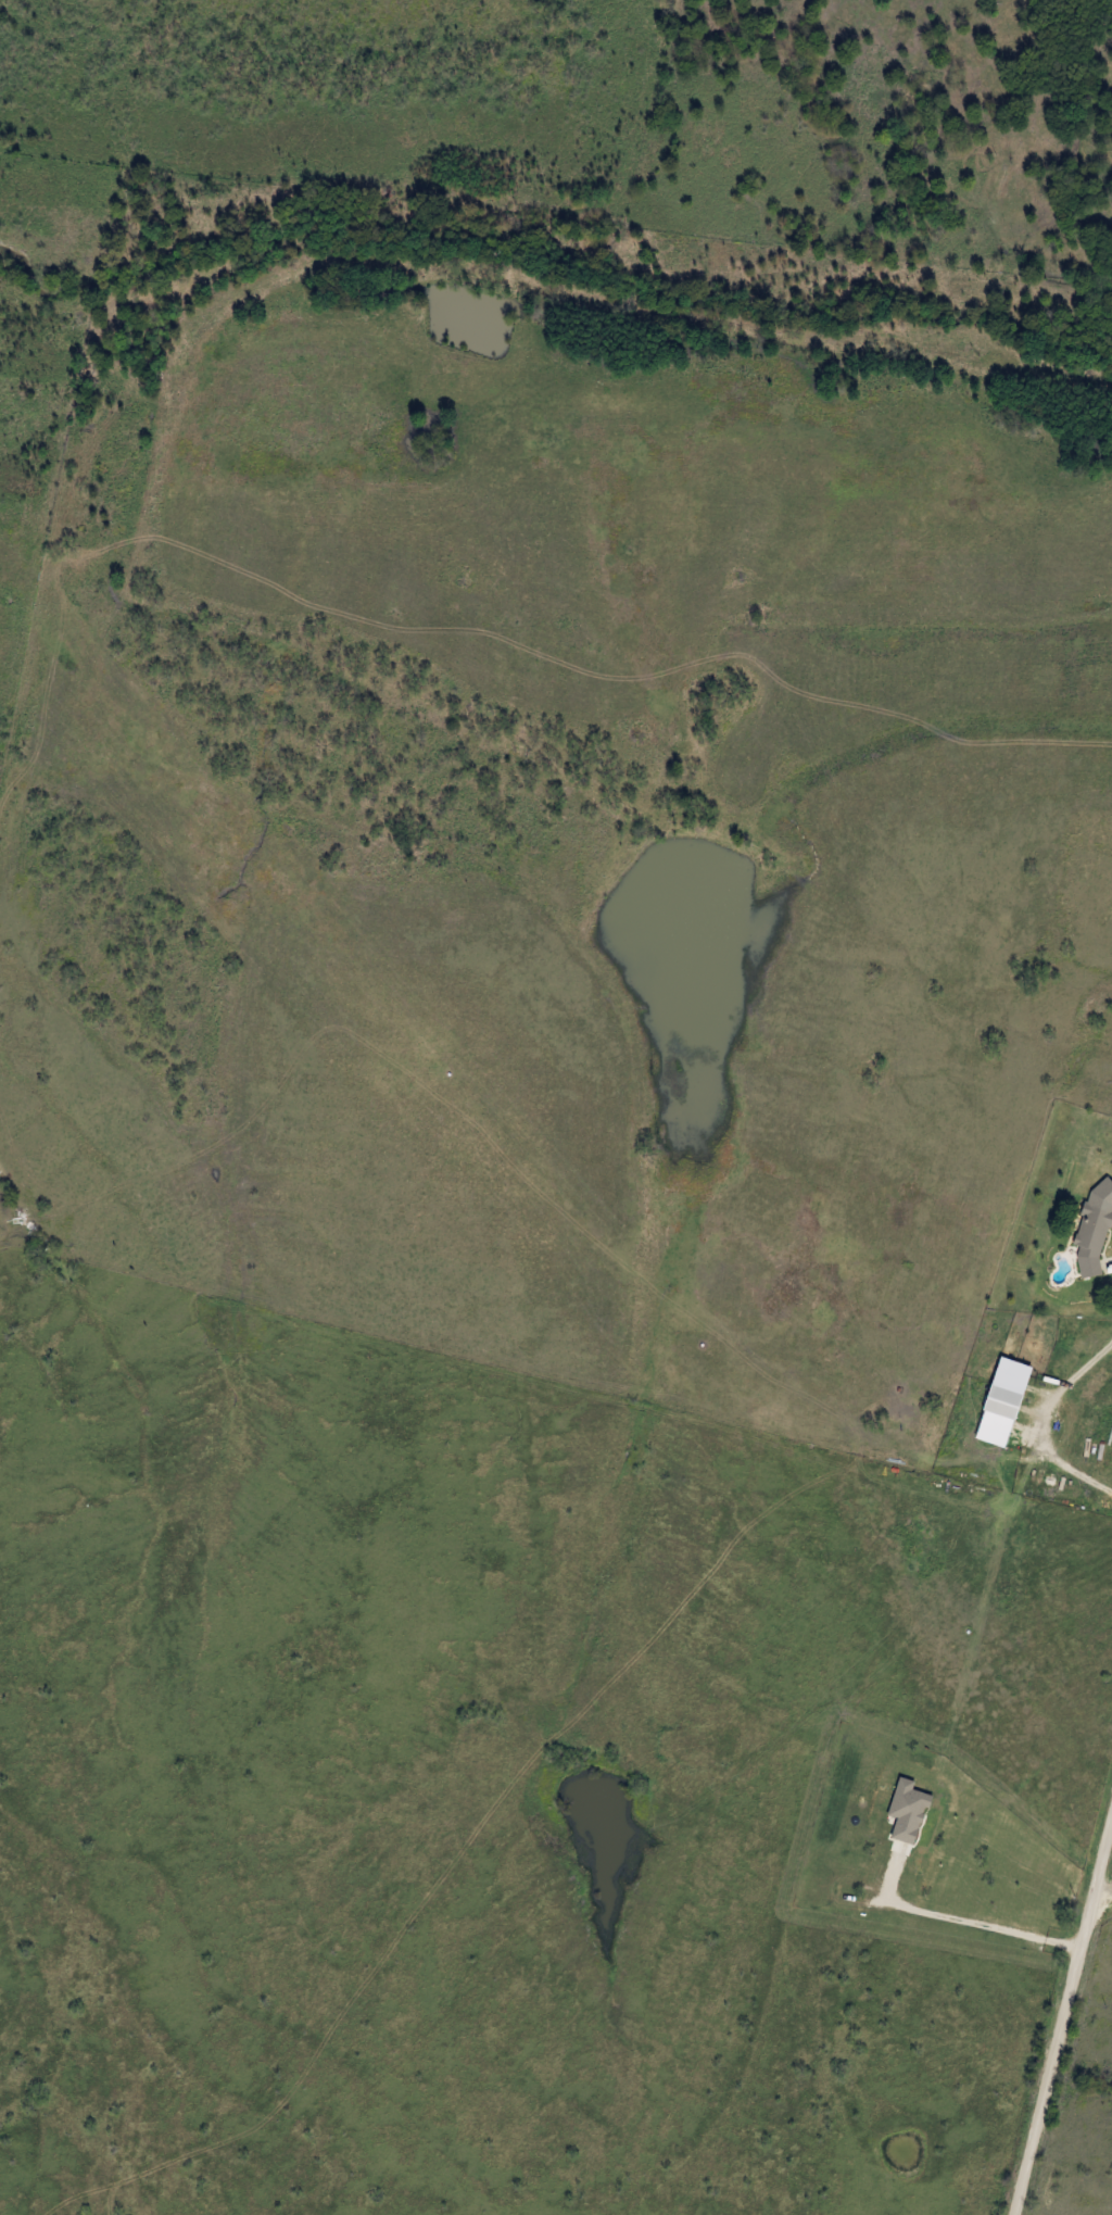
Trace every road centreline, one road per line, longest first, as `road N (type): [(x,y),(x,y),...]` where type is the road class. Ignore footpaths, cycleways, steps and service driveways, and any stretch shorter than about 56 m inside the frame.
road 1 (residential): [(1011,2214),(1111,1815)]

